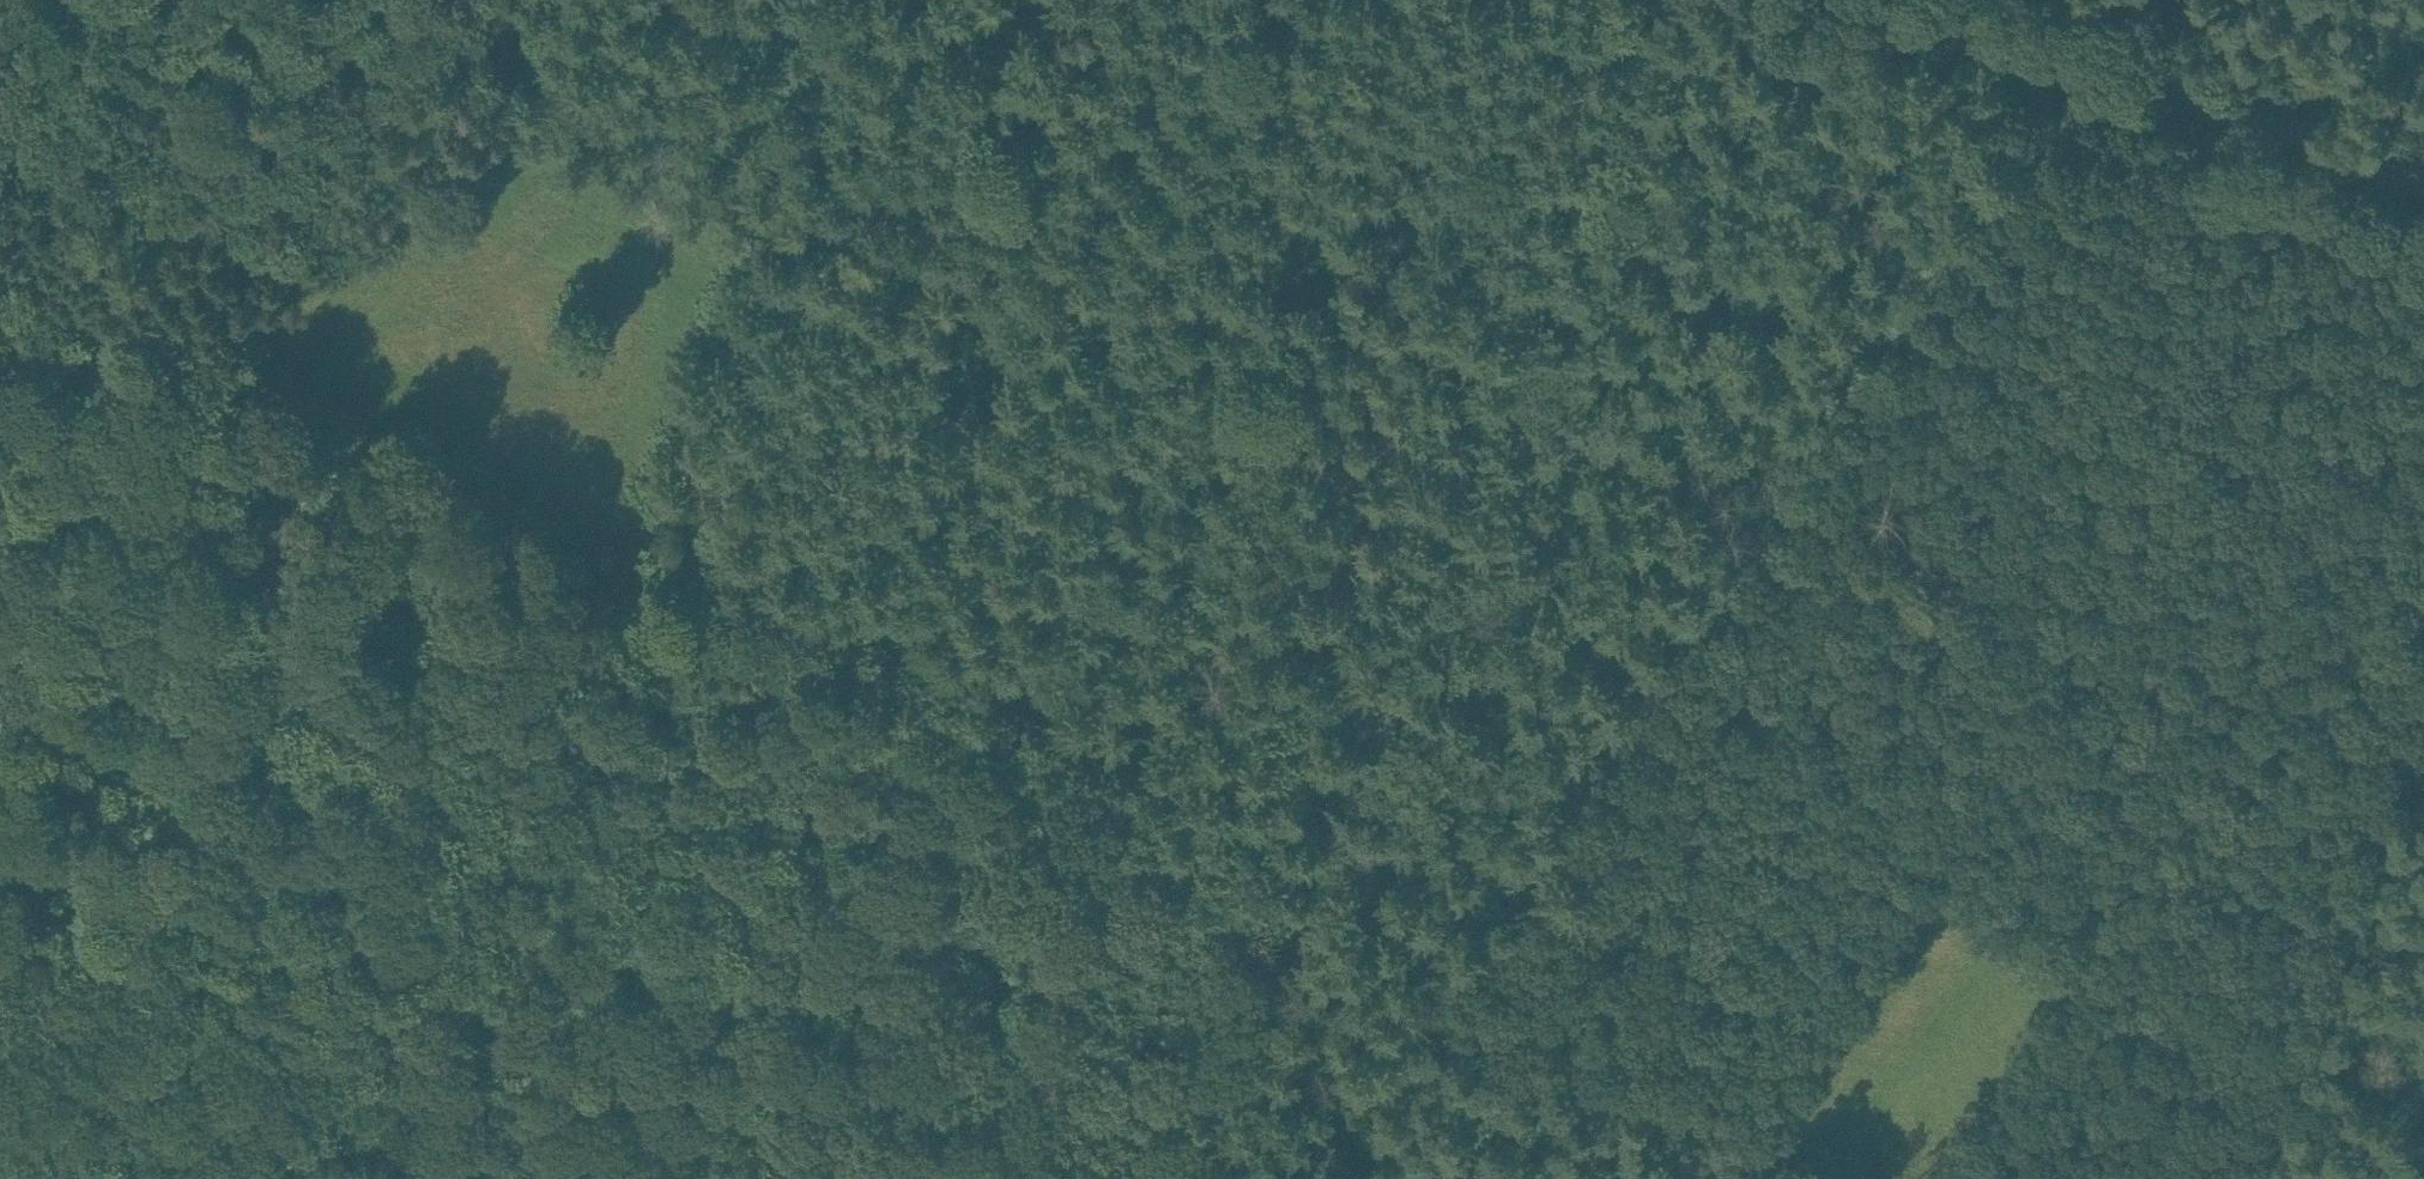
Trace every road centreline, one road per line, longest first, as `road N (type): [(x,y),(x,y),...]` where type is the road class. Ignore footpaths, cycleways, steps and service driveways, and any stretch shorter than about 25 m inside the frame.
road 1 (track): [(1204,1178),(1669,0)]
road 2 (track): [(2423,199),(1921,0)]

